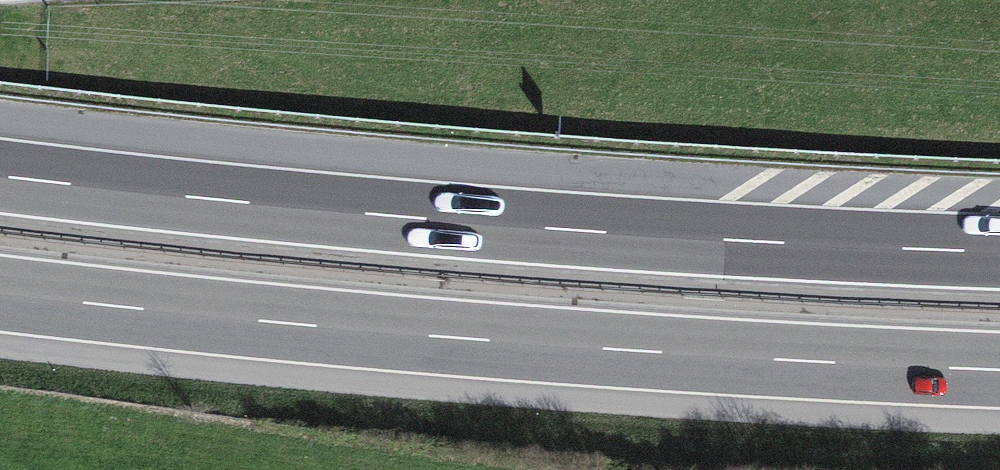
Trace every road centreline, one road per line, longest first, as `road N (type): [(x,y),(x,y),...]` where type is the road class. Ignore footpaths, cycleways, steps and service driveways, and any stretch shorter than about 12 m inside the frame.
road 1 (motorway): [(999,250),(501,223),(0,174)]
road 2 (motorway): [(0,295),(589,349),(999,370)]

